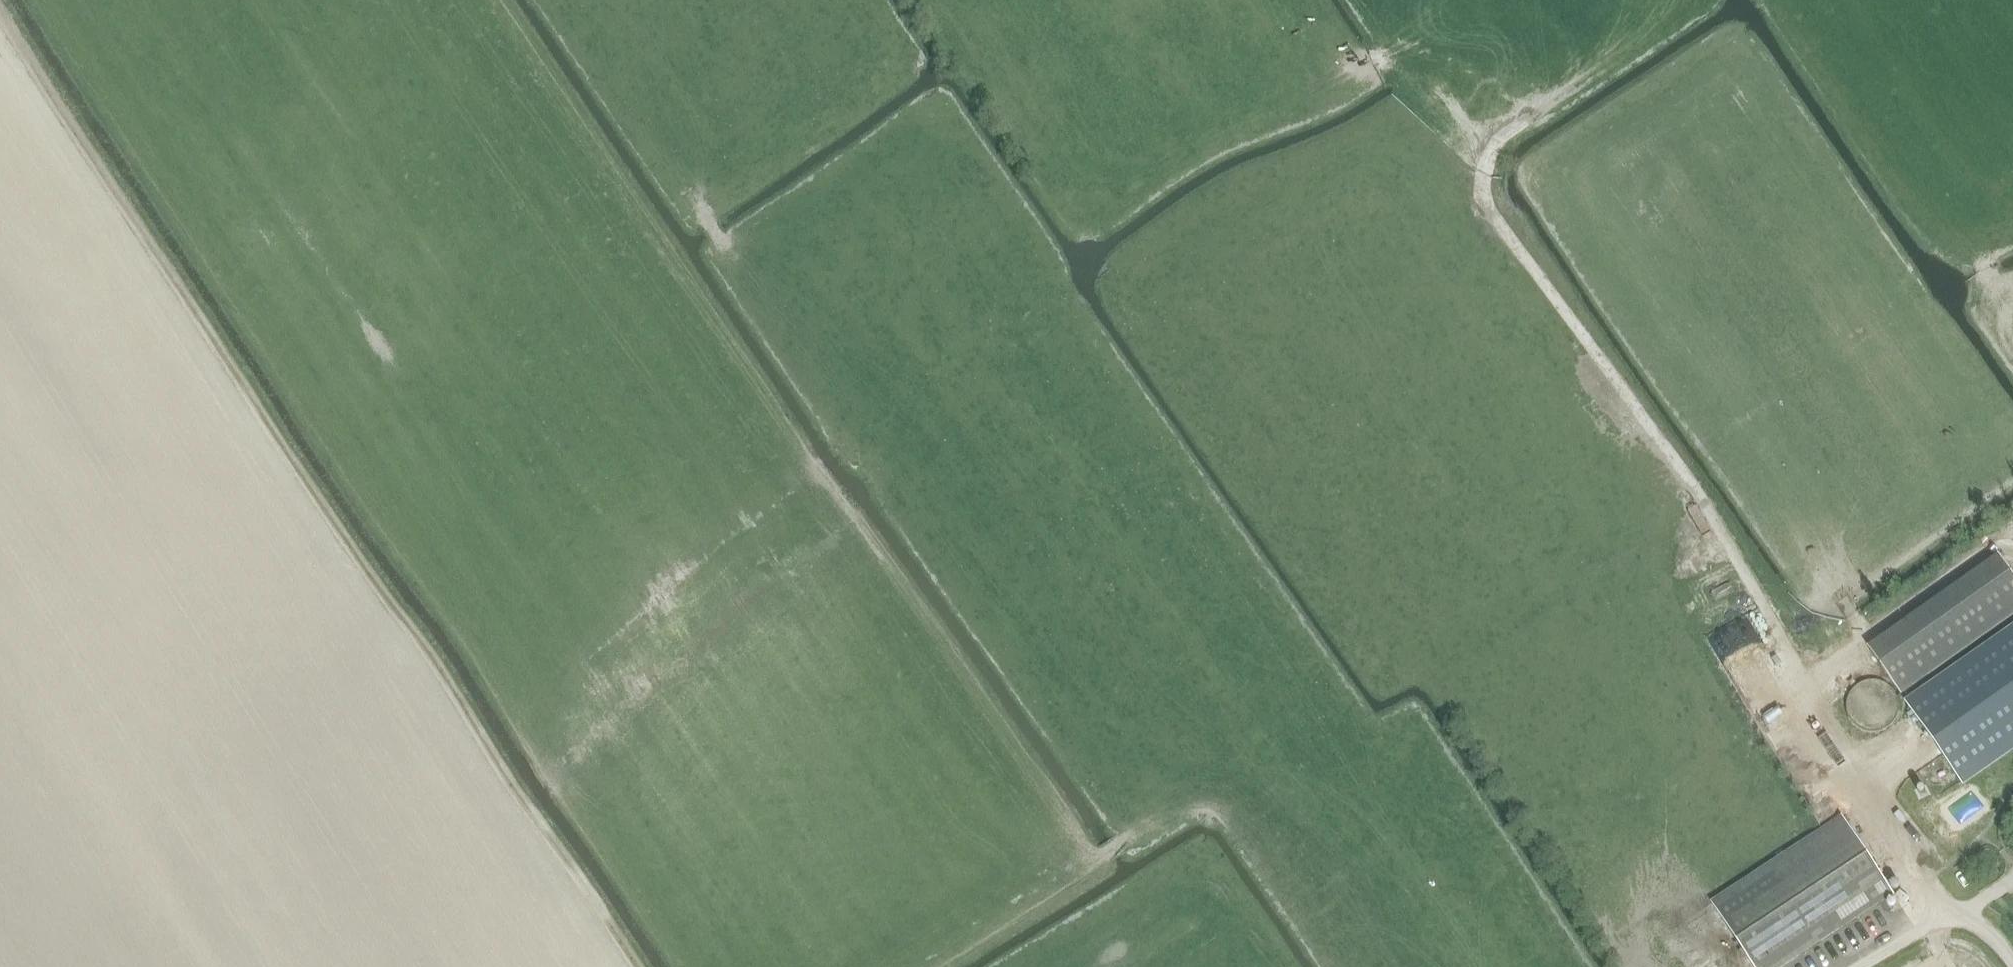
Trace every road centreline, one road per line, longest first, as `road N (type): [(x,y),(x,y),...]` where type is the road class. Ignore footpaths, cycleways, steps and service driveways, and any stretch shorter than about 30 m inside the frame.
road 1 (unclassified): [(2012,966),(1977,926),(1950,922),(1925,926),(1852,966)]

